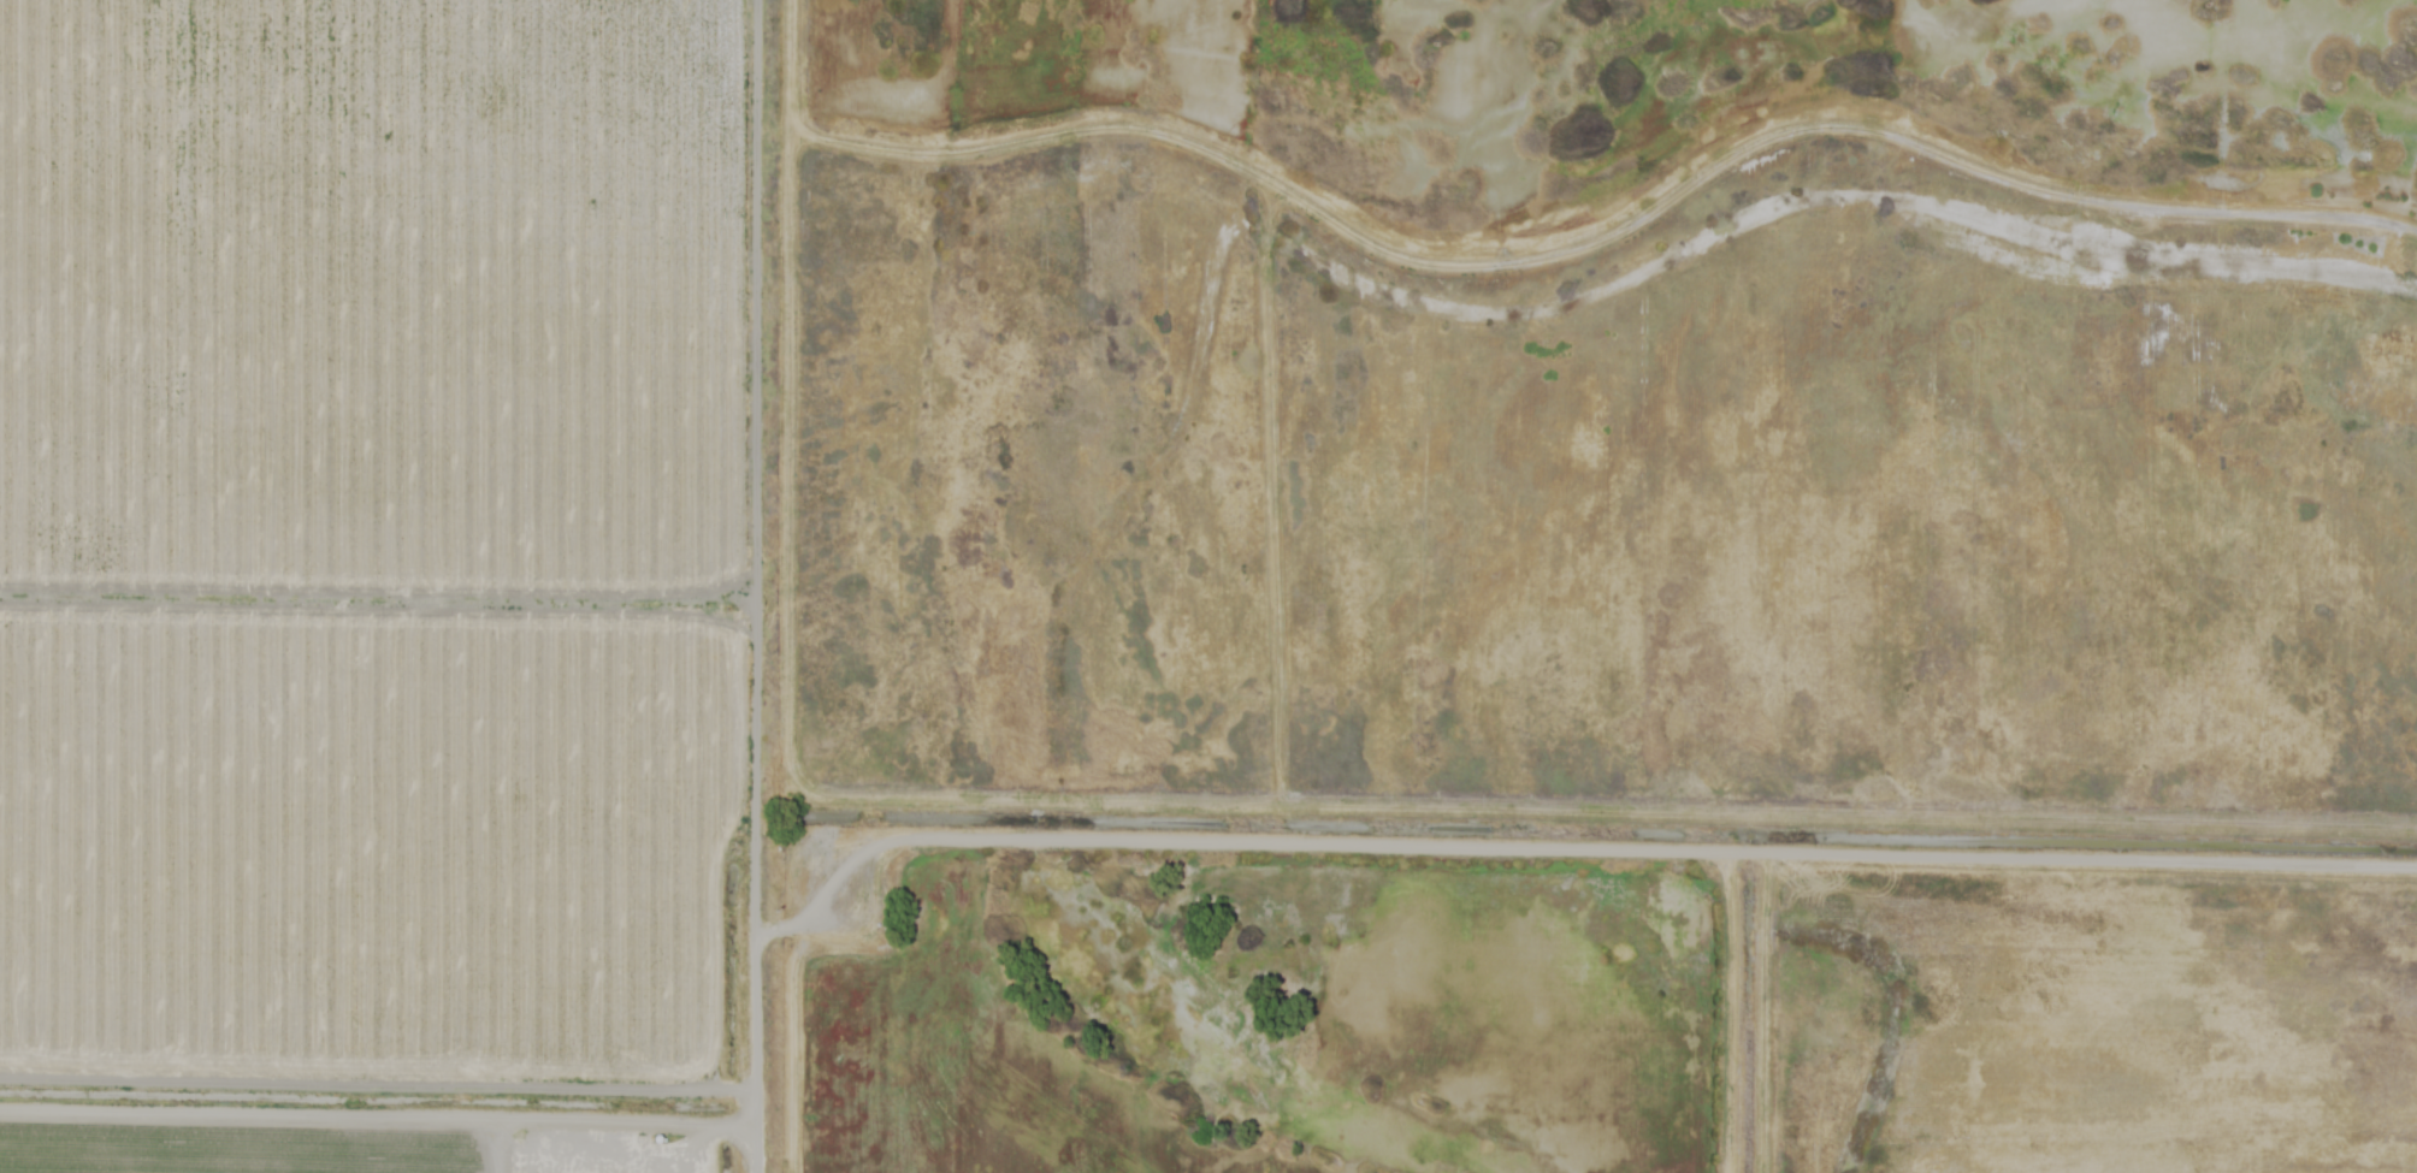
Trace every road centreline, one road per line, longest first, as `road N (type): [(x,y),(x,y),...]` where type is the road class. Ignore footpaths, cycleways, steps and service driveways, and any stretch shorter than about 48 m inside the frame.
road 1 (residential): [(754,1172),(761,0)]

